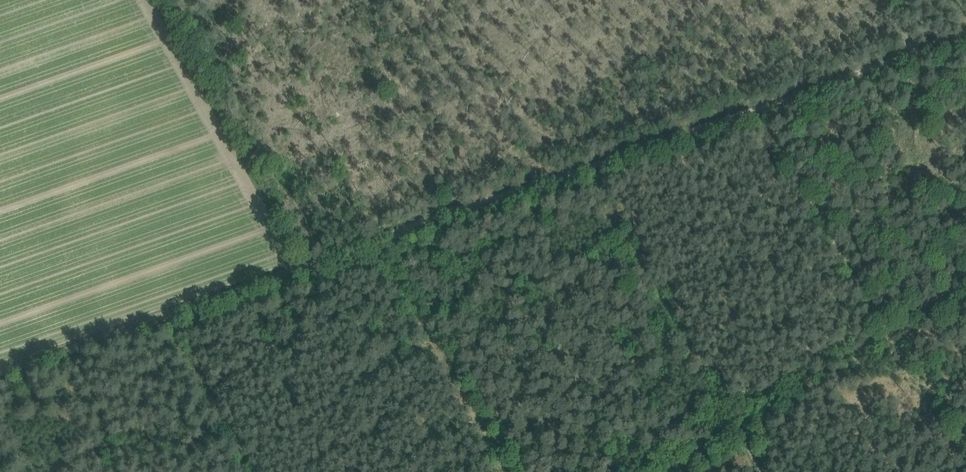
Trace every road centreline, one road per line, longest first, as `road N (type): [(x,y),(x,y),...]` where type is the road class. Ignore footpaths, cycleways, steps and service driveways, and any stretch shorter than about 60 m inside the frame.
road 1 (track): [(908,54),(376,238)]
road 2 (track): [(376,238),(0,374)]
road 3 (track): [(376,238),(510,471)]
road 4 (track): [(546,179),(446,0)]
road 5 (track): [(583,165),(654,287)]
road 6 (track): [(637,0),(703,124)]
road 7 (track): [(808,188),(870,292)]

